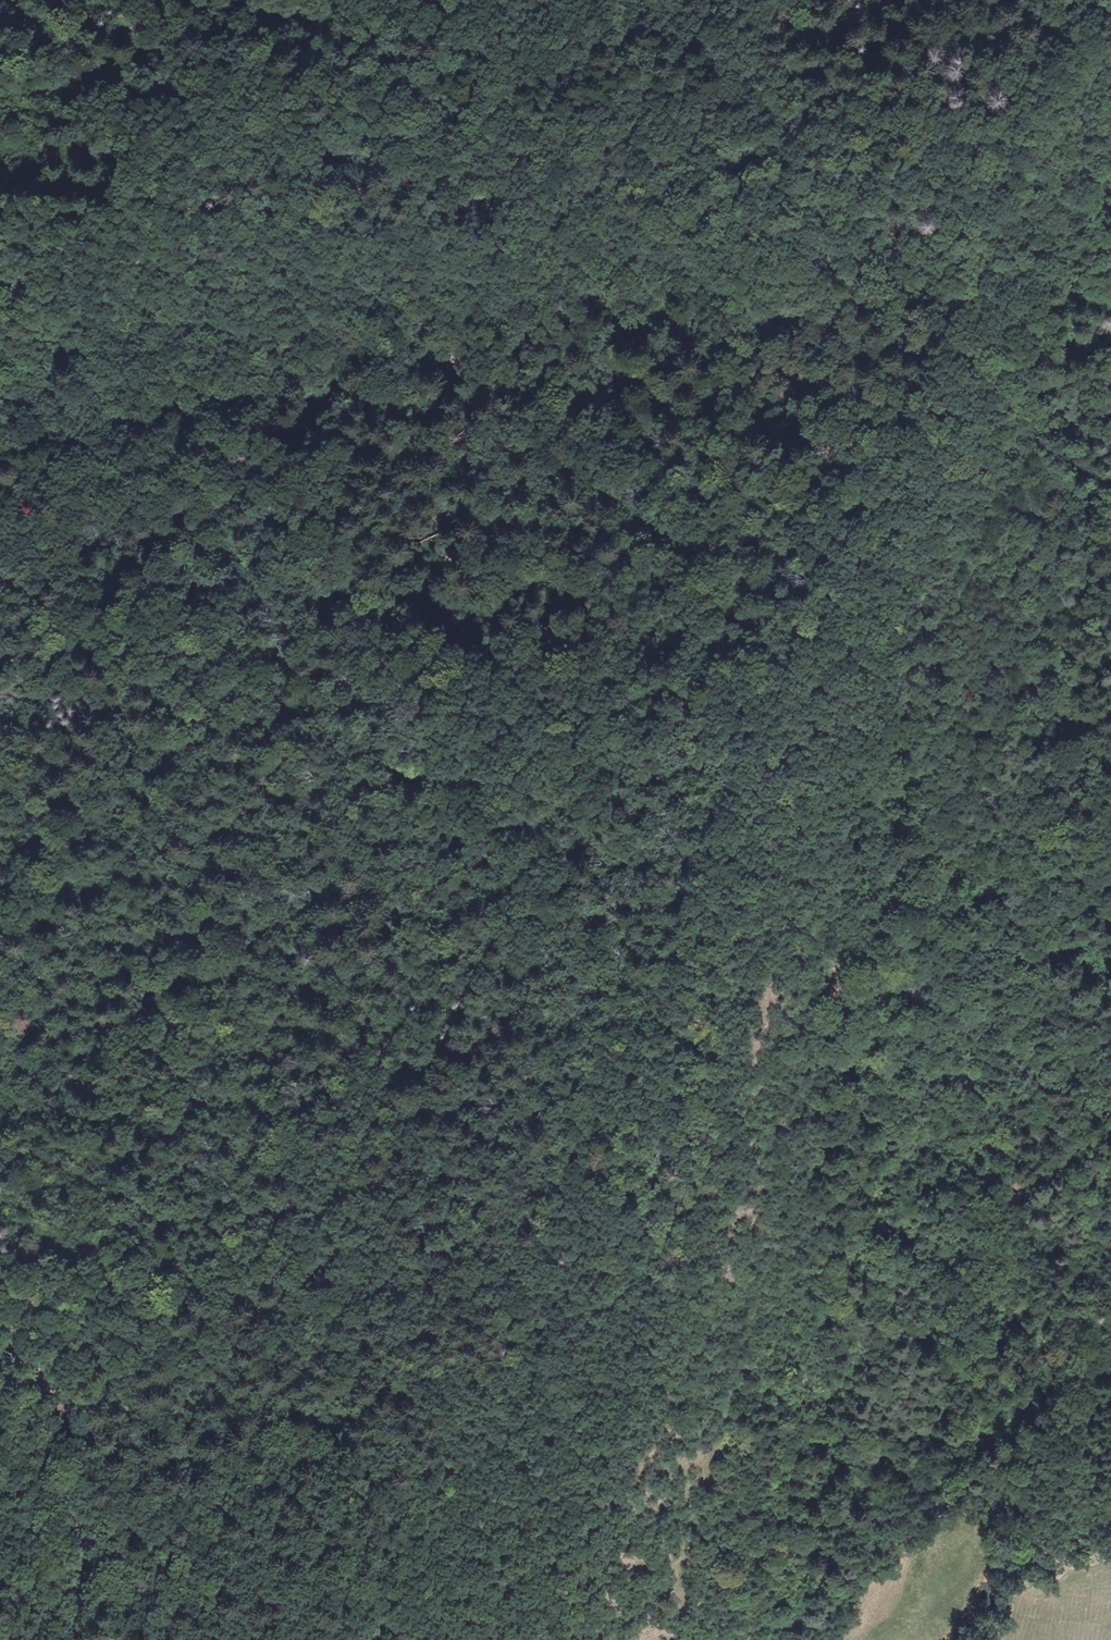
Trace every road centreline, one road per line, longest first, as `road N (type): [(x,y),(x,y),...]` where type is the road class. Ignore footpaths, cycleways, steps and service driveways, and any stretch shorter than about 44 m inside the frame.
road 1 (track): [(0,1008),(53,897),(87,785),(126,732),(131,632),(175,573),(193,495),(253,441),(297,381)]
road 2 (track): [(796,1639),(902,1535),(949,1501),(990,1493),(1003,1500),(1025,1537),(1075,1547),(1110,1524)]
road 3 (residential): [(86,1639),(74,1424),(0,1282)]

